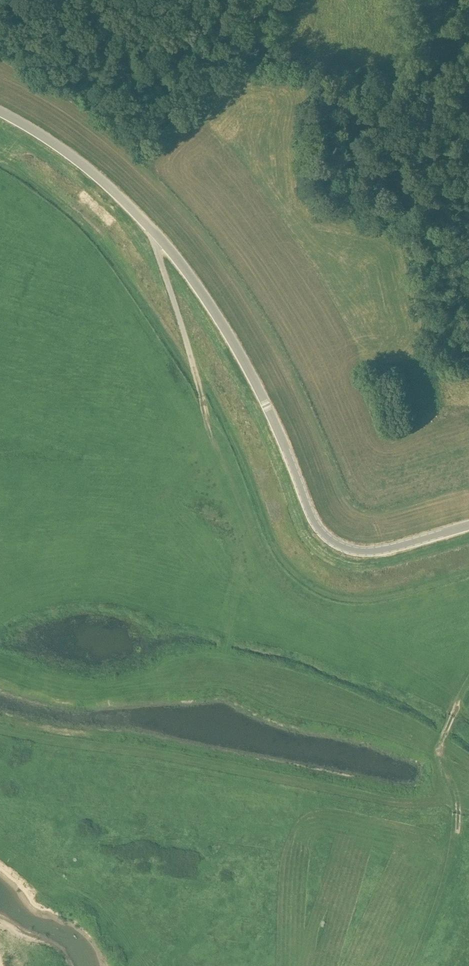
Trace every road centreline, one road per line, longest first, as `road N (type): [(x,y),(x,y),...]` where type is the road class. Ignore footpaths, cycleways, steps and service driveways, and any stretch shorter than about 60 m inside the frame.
road 1 (unclassified): [(468,528),(382,553),(340,546),(324,532),(277,417),(197,284),(101,177),(0,112)]

